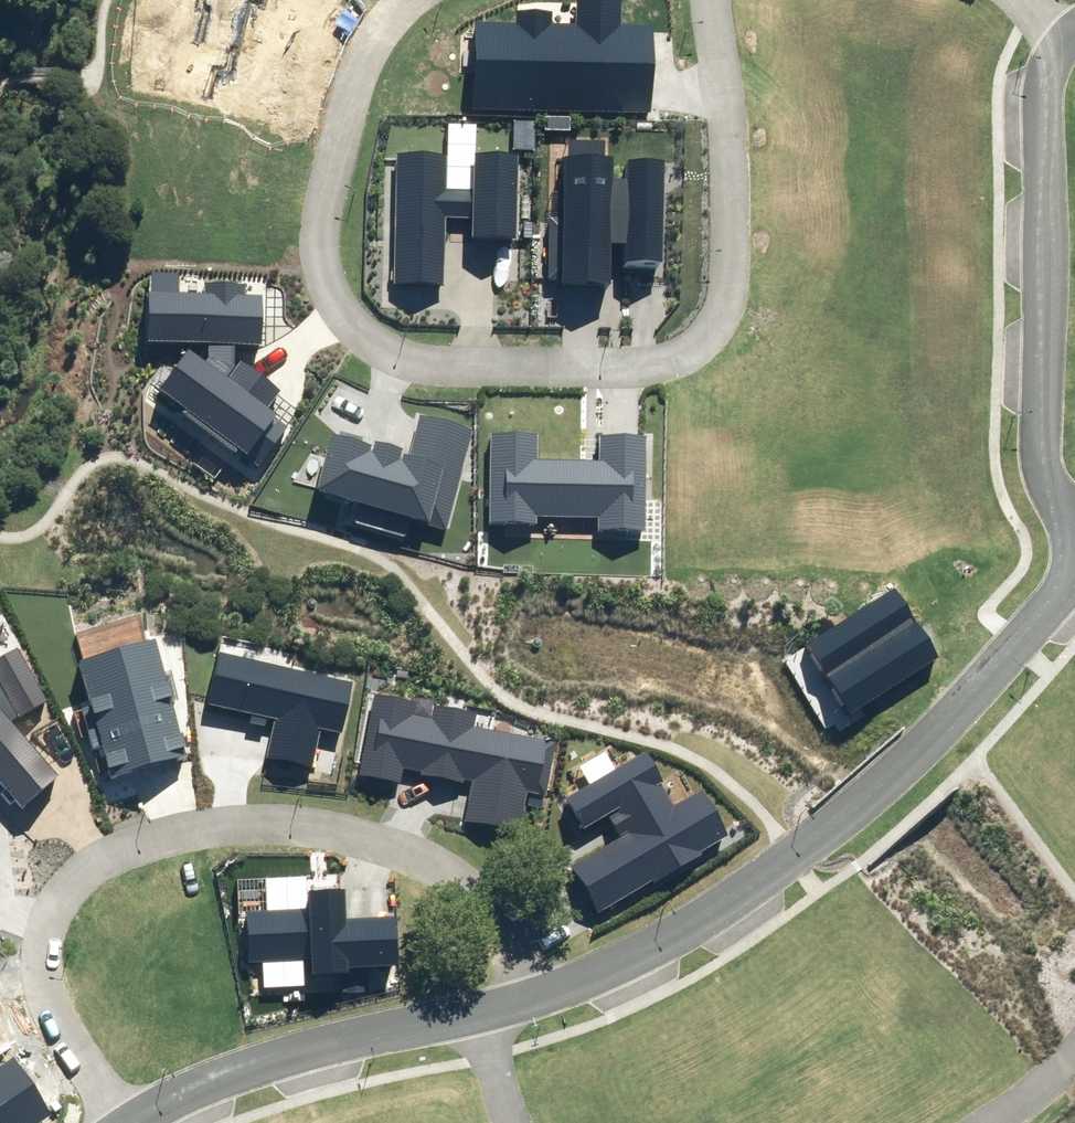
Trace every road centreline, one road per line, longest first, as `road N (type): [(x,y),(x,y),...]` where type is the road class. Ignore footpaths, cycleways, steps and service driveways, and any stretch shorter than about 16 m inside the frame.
road 1 (residential): [(547,989),(513,927),(476,883),(403,836),(361,823),(201,818),(137,830),(68,869),(40,930),(38,959),(43,984),(126,1121)]
road 2 (residential): [(716,0),(728,281),(716,318),(689,344),(653,361),(408,353),(362,331)]
road 3 (residential): [(547,989),(586,979),(711,910),(876,791),(949,719),(1074,569)]
road 4 (residential): [(1067,33),(1044,96),(1041,436),(1057,503),(1074,533)]
road 5 (residential): [(126,1121),(256,1058),(481,1008)]
road 6 (residential): [(362,331),(338,312),(318,271),(317,192),(370,30),(395,0)]
road 7 (residential): [(1074,1054),(961,1122)]
road 8 (residential): [(481,1008),(521,1122)]

